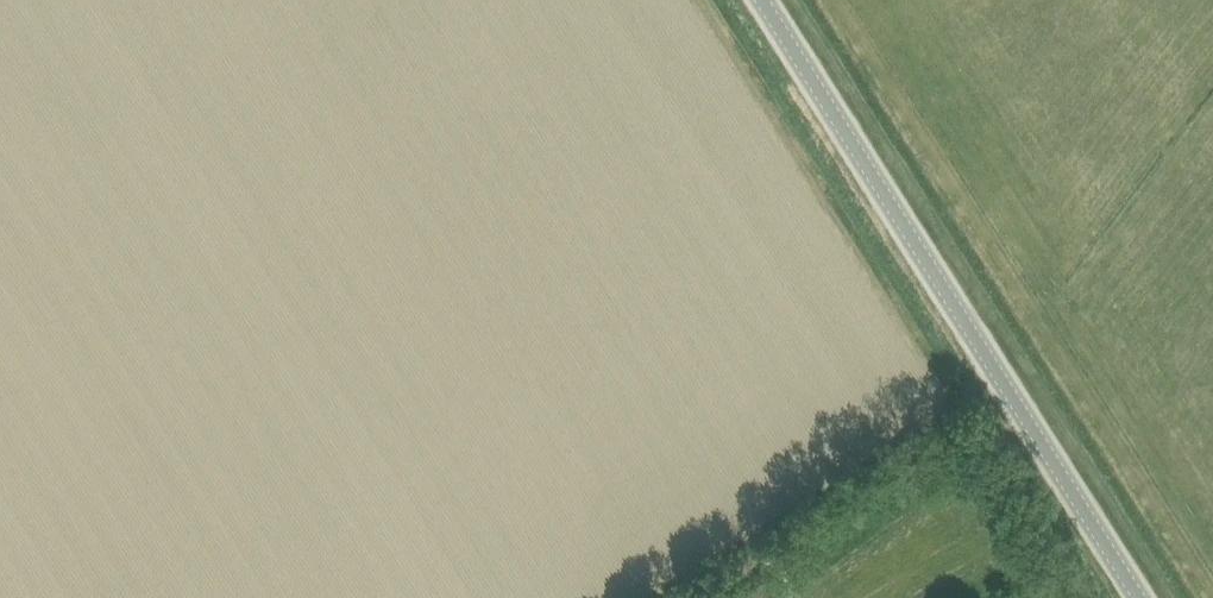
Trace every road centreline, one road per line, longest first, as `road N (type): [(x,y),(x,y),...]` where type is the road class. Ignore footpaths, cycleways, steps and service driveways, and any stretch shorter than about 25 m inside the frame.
road 1 (unclassified): [(1139,597),(761,0)]

